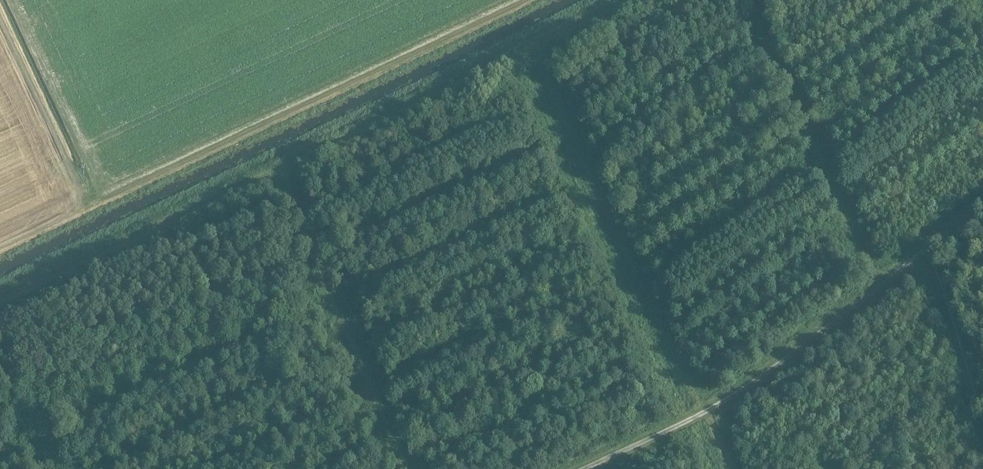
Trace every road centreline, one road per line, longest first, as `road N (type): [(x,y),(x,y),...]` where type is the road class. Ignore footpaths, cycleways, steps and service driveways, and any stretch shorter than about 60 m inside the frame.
road 1 (track): [(0,299),(632,0)]
road 2 (track): [(982,205),(751,383),(587,468)]

